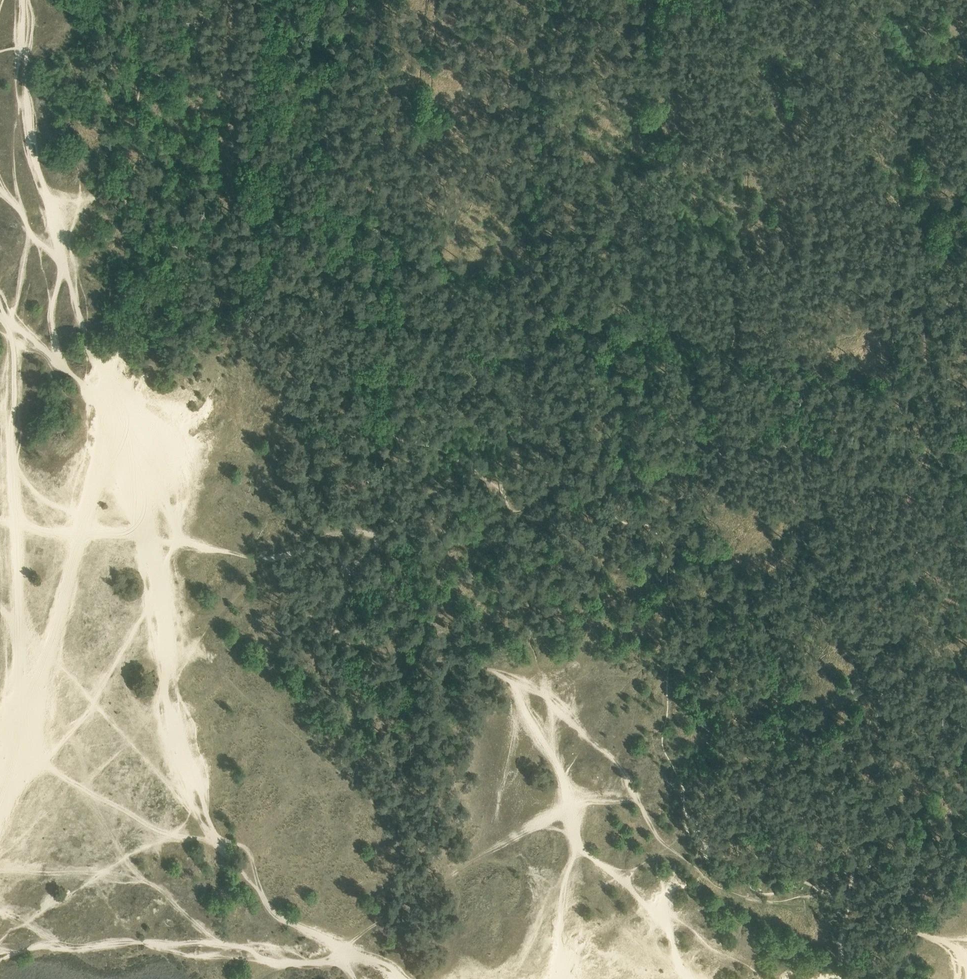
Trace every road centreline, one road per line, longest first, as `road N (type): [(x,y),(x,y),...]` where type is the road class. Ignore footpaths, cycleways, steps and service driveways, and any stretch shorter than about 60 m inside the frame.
road 1 (track): [(541,0),(511,481)]

